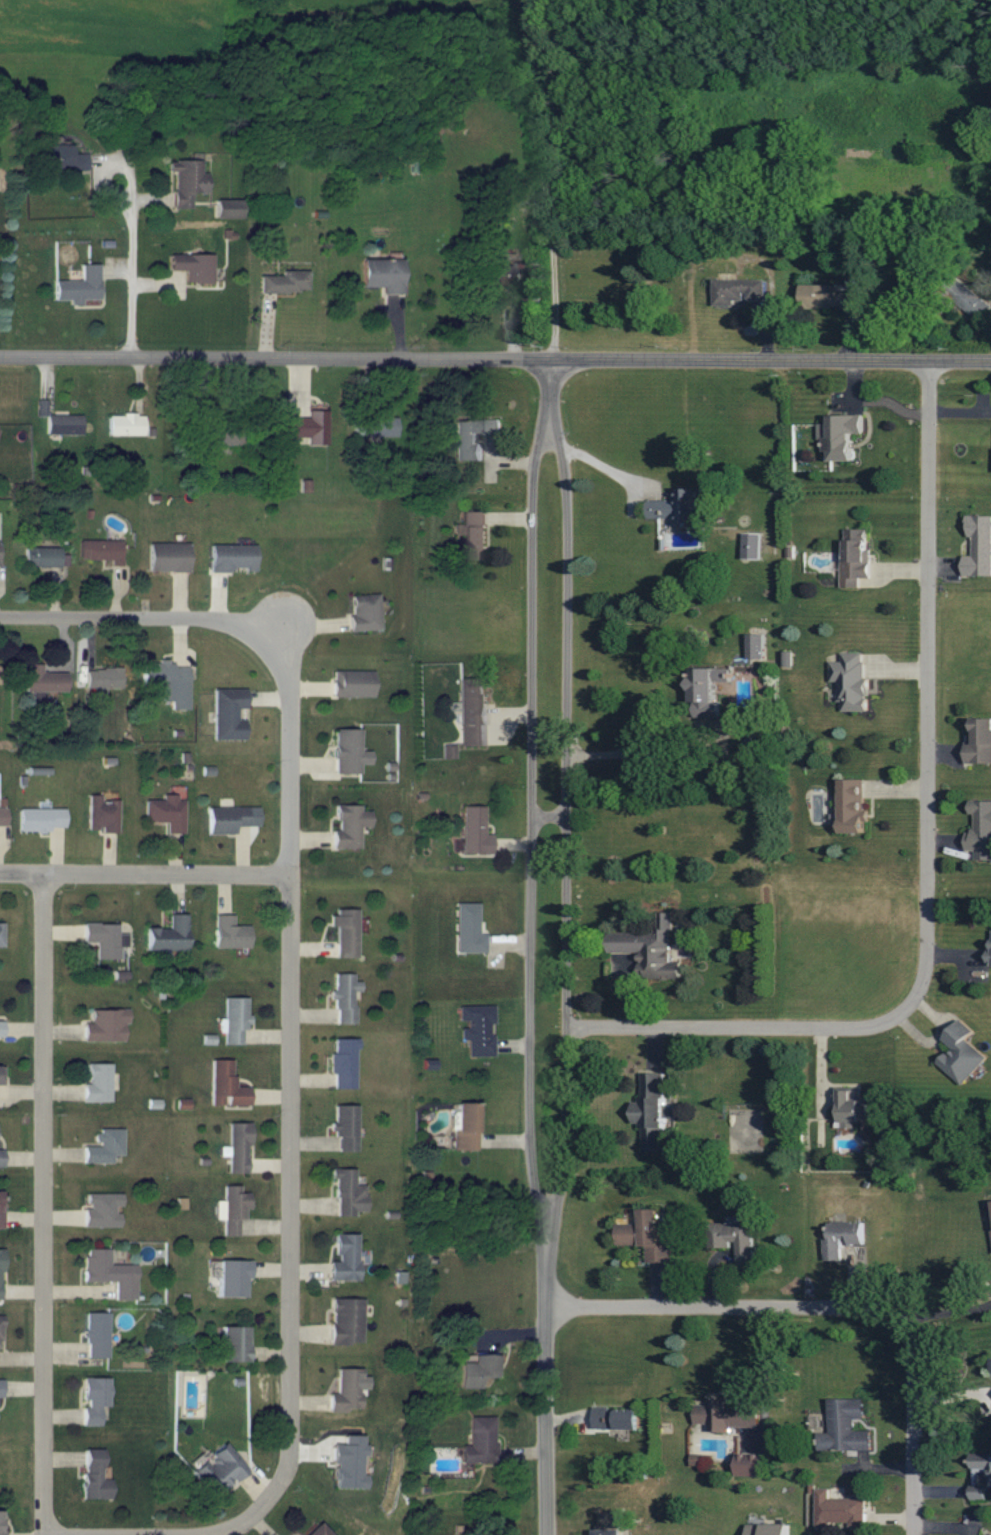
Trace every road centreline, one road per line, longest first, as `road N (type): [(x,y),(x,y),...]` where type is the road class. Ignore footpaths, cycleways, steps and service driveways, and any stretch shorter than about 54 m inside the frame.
road 1 (residential): [(560,1030),(874,1027),(916,987),(932,359)]
road 2 (tertiary): [(0,361),(990,359)]
road 3 (residential): [(241,1527),(276,1484),(284,1455),(286,705),(276,651),(263,637),(218,624)]
road 4 (residential): [(540,1225),(553,1190),(560,1109),(561,817),(558,494),(542,422)]
road 5 (residential): [(542,422),(529,455),(524,527),(525,1161),(540,1225)]
road 6 (residential): [(41,874),(46,1534)]
road 7 (residential): [(903,1534),(895,1321),(847,1312),(538,1313)]
road 8 (residential): [(551,362),(541,0)]
road 9 (residential): [(538,1534),(540,1225)]
road 10 (residential): [(0,874),(287,875)]
road 11 (residential): [(0,618),(218,624)]
road 12 (residential): [(123,362),(123,170)]

